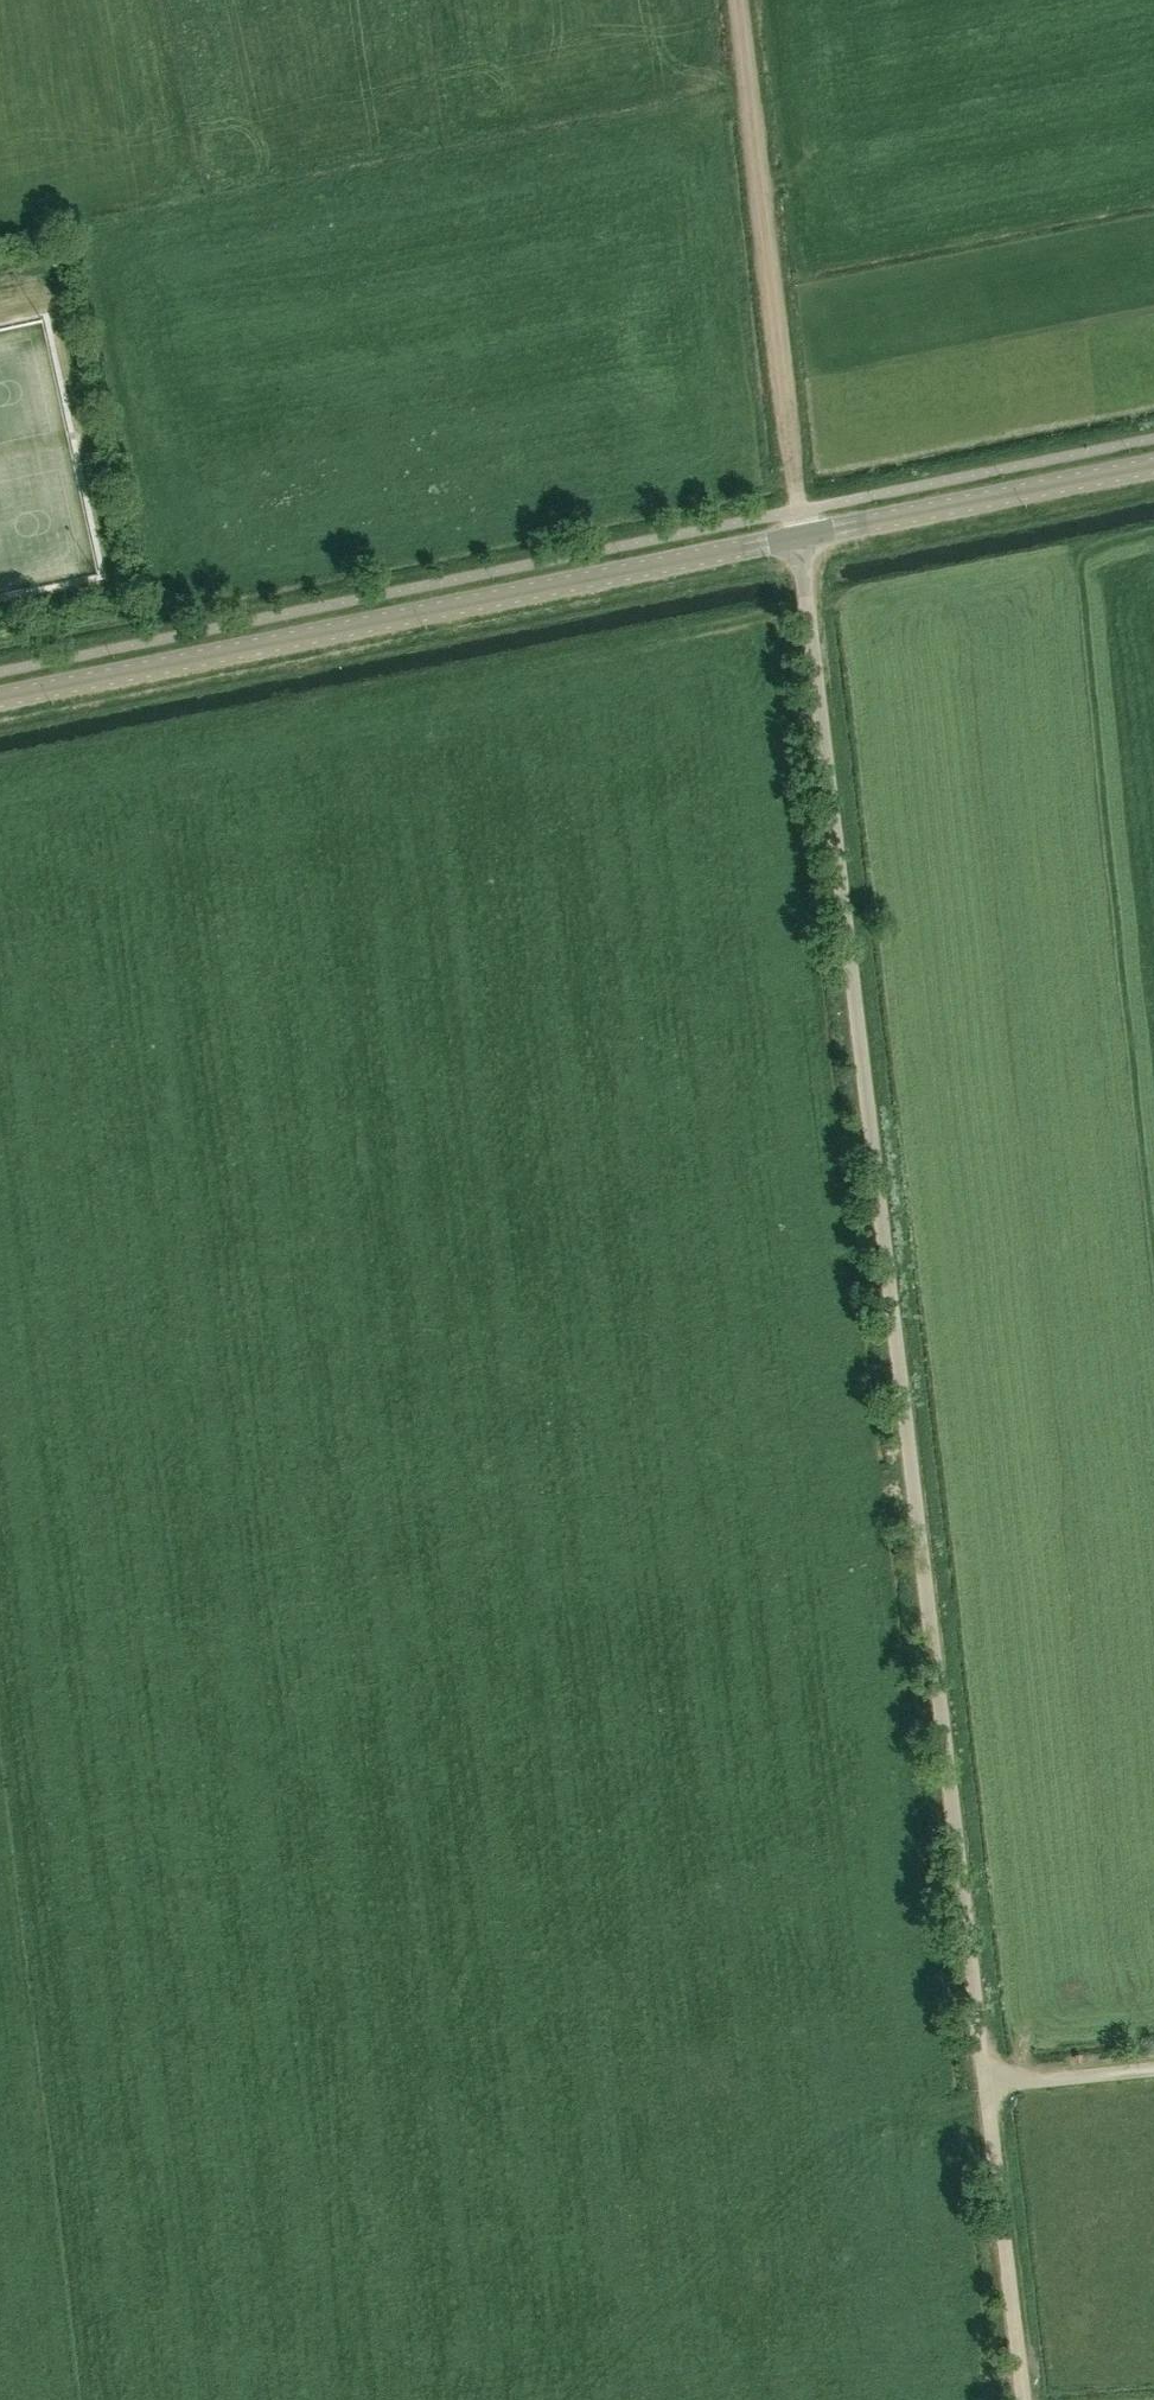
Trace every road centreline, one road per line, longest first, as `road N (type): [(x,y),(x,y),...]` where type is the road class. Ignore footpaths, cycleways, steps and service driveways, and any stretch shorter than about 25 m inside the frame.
road 1 (unclassified): [(1023,2399),(801,537)]
road 2 (unclassified): [(0,699),(801,537)]
road 3 (track): [(801,537),(738,0)]
road 4 (unclassified): [(801,537),(1153,468)]

